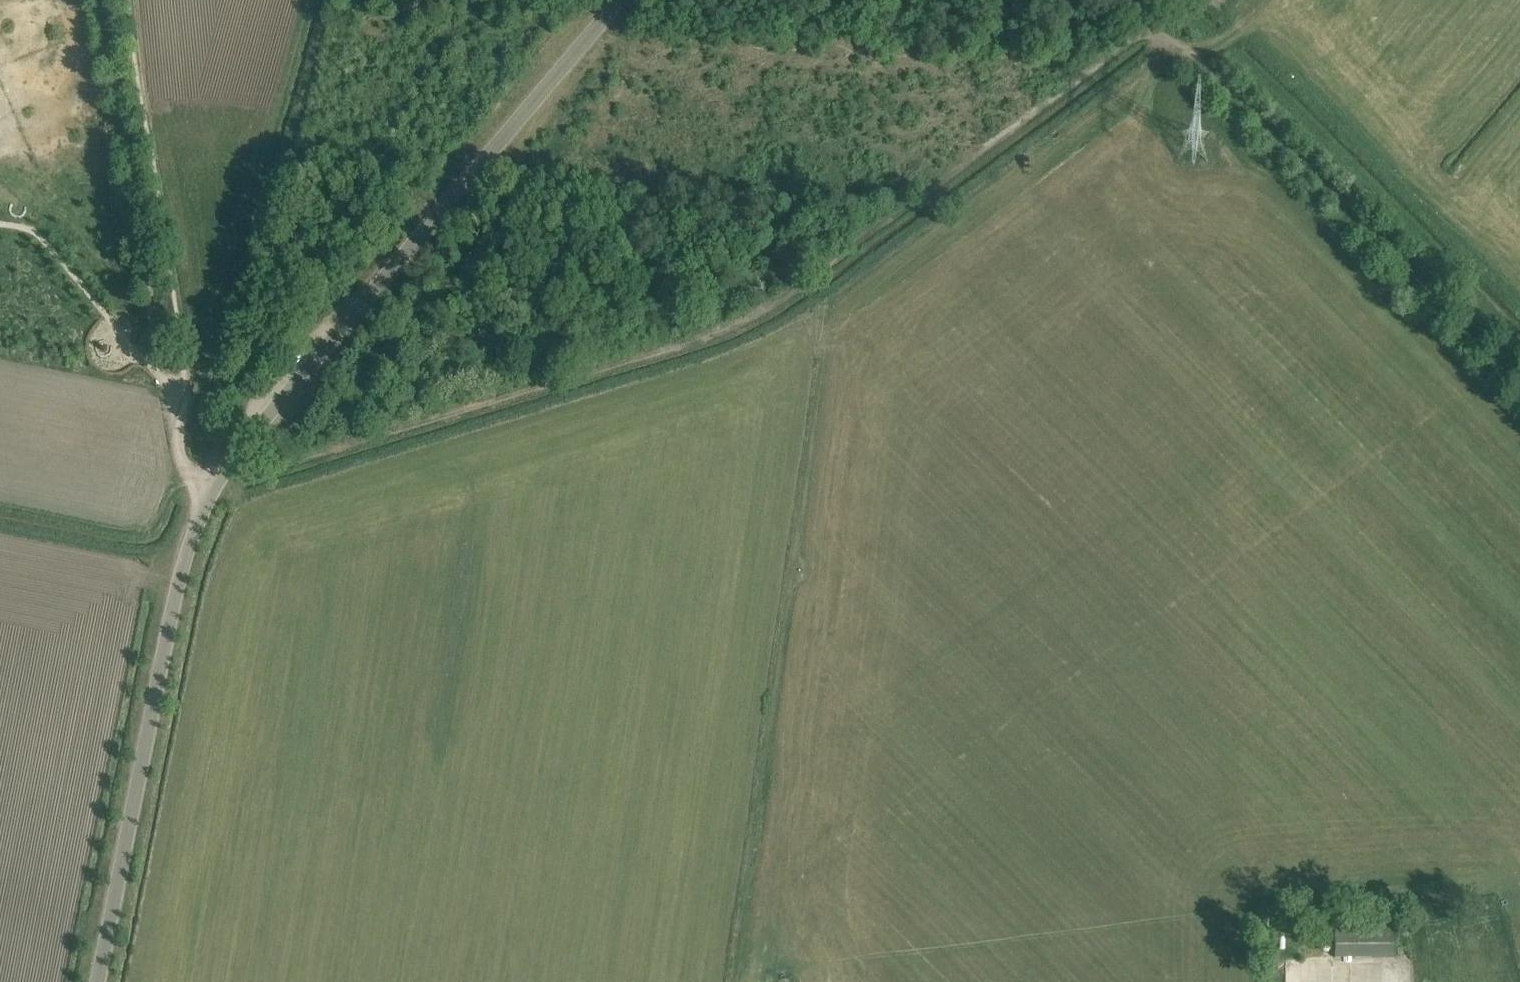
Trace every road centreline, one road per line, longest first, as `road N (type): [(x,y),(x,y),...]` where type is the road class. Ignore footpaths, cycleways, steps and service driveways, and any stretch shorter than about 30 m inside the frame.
road 1 (unclassified): [(98,981),(176,593),(212,492),(249,437),(621,0)]
road 2 (track): [(1519,378),(1244,102),(1168,40)]

